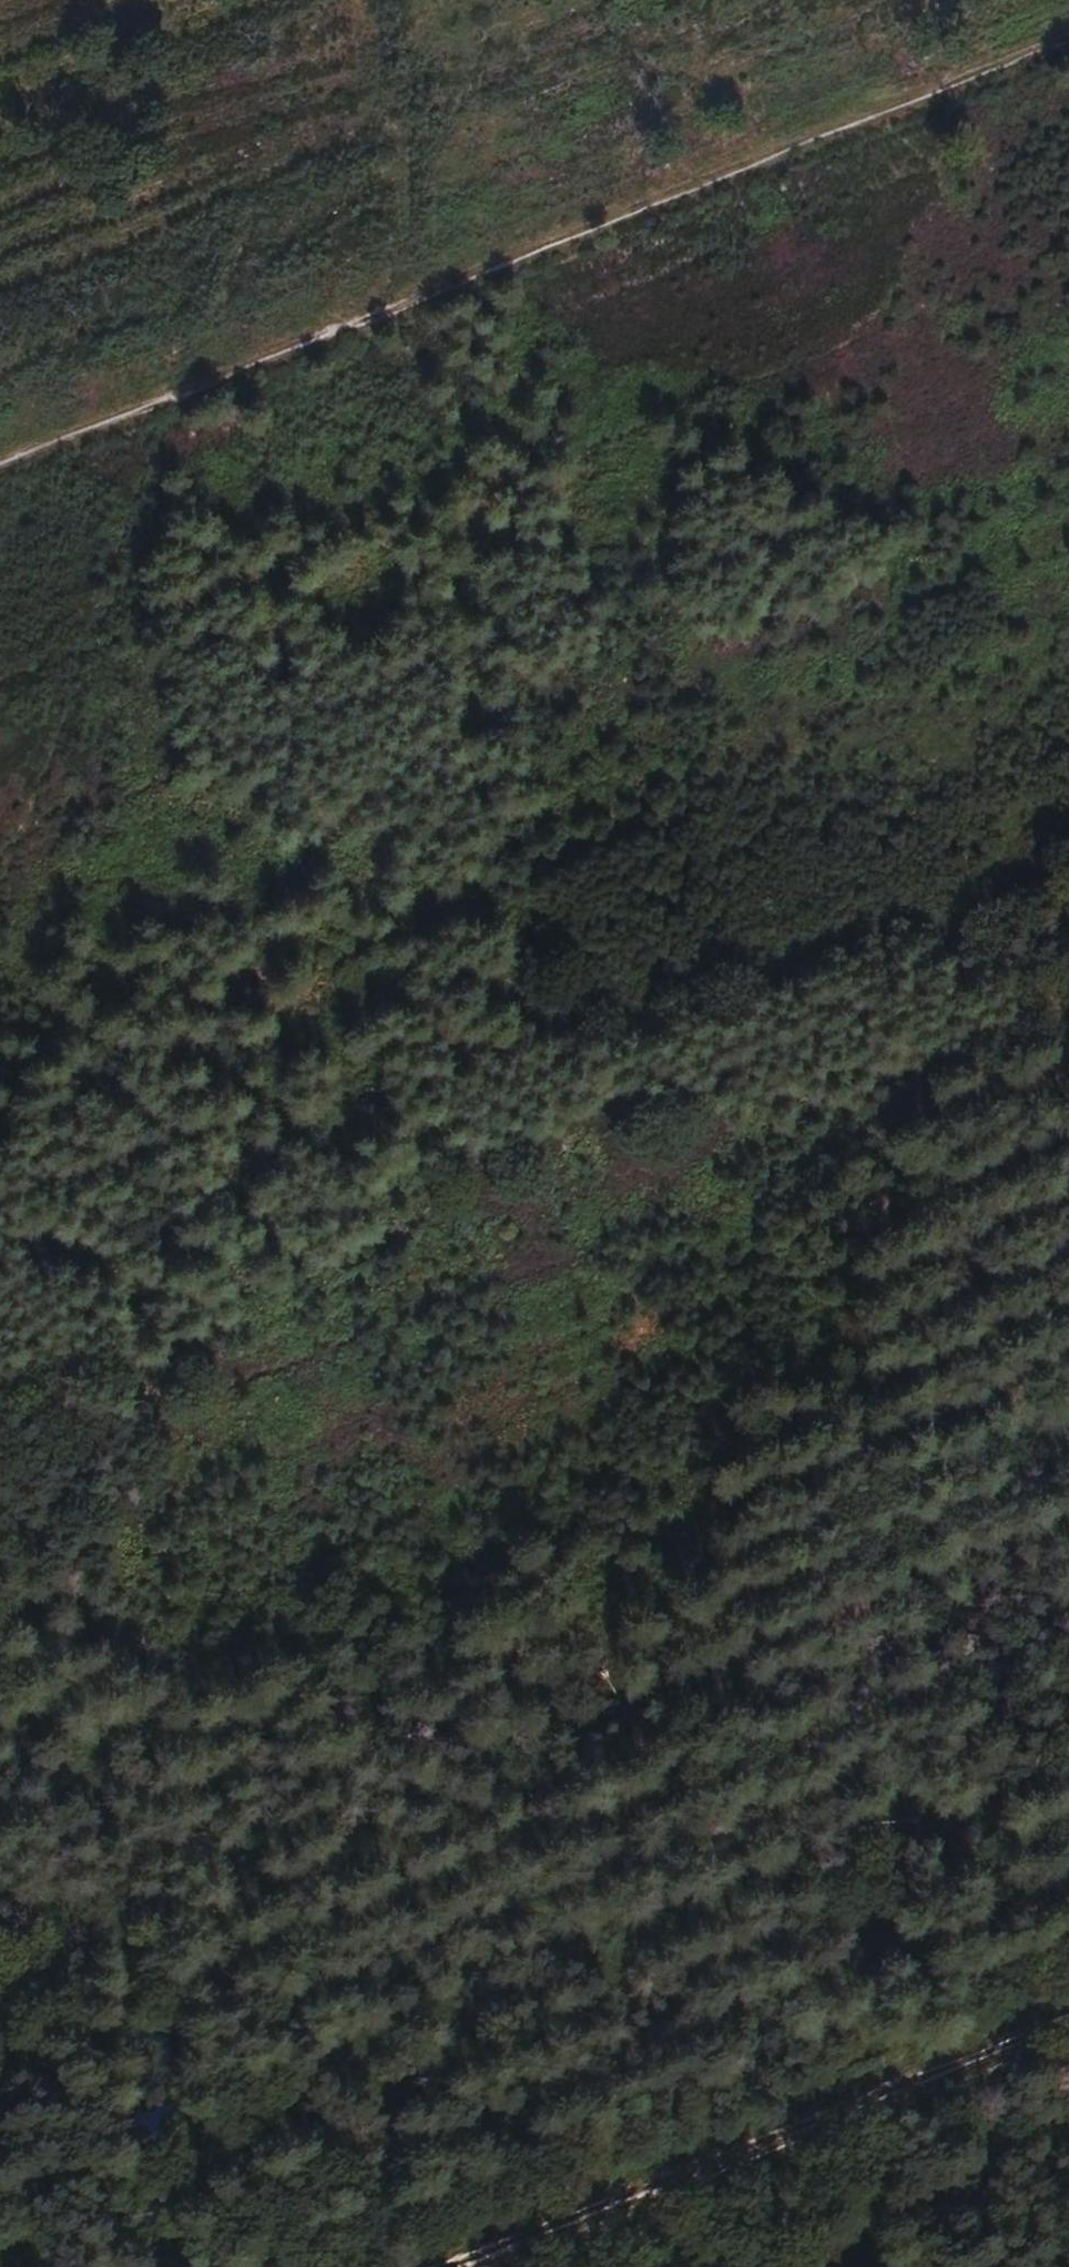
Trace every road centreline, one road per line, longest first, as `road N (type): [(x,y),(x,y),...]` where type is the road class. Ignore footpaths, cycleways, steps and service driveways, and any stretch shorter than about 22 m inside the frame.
road 1 (track): [(0,455),(1068,33)]
road 2 (track): [(460,2266),(1068,2024)]

